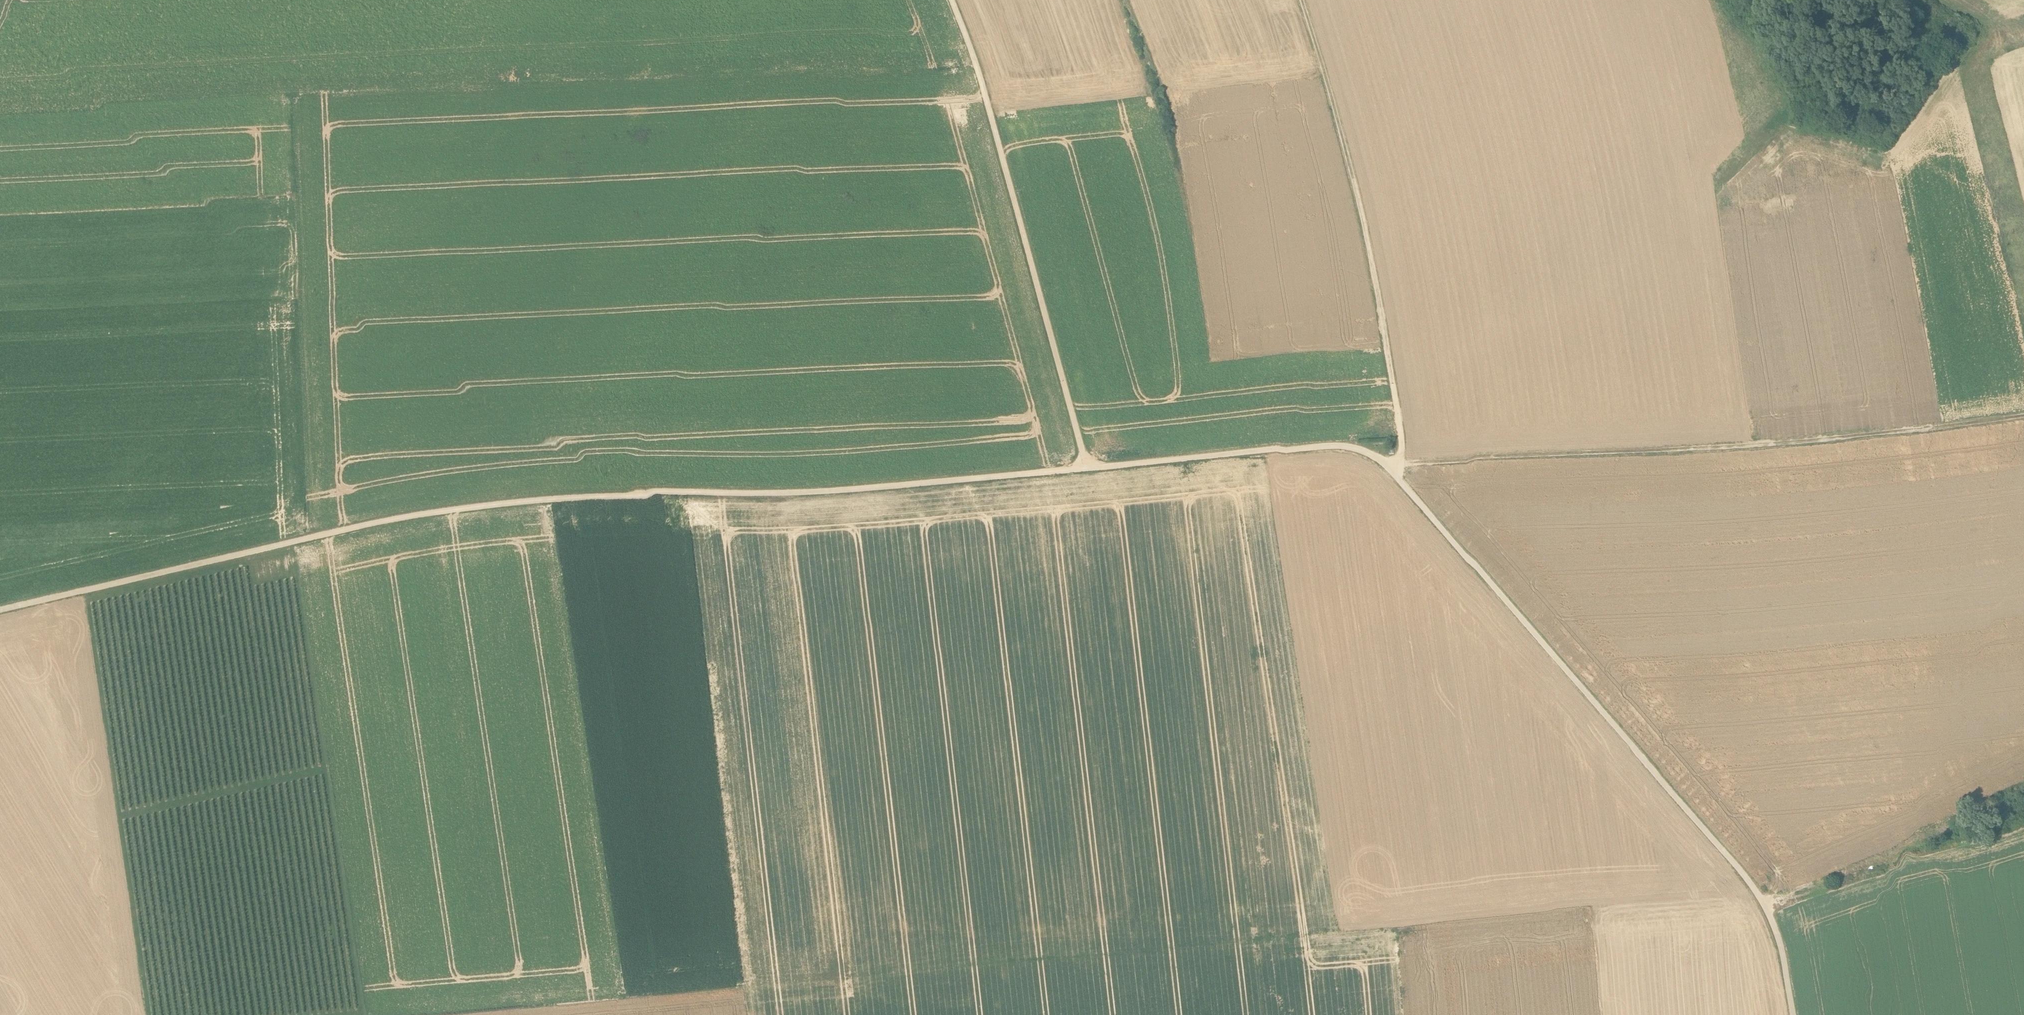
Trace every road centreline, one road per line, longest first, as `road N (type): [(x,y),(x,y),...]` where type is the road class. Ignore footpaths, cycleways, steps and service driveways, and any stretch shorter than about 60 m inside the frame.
road 1 (unclassified): [(1088,473),(823,496),(615,496),(453,510),(0,610)]
road 2 (unclassified): [(1794,1014),(1775,929),(1750,883),(1390,474)]
road 3 (track): [(2023,418),(1683,454),(1398,466)]
road 4 (unclassified): [(950,0),(976,67),(1088,473)]
road 5 (track): [(1393,389),(1337,123),(1299,0)]
road 6 (unclassified): [(1390,474),(1343,451),(1088,473)]

